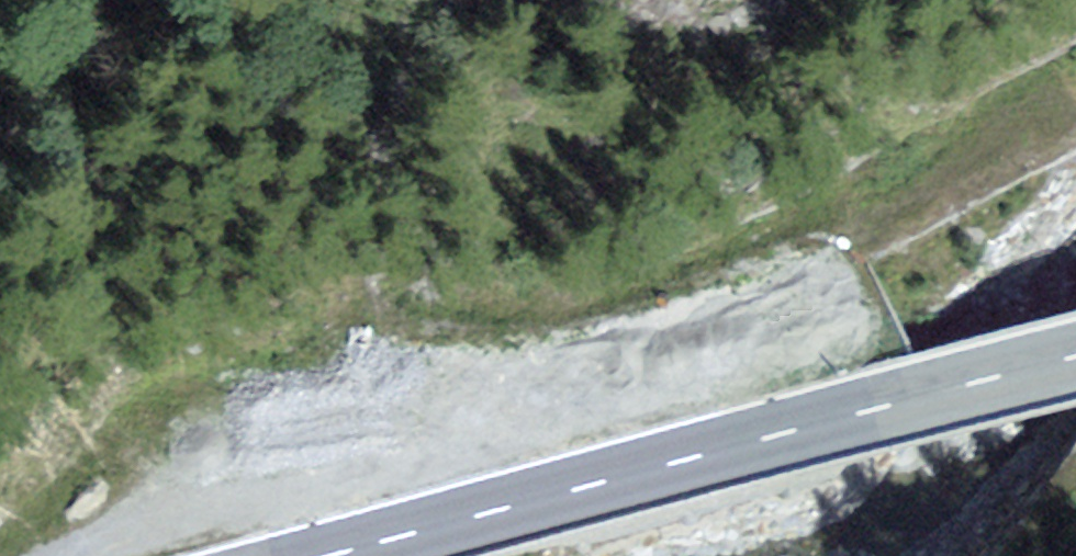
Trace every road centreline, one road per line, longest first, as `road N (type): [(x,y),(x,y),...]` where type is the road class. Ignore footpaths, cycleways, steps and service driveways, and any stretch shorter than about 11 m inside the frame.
road 1 (primary): [(337,555),(1075,360)]
road 2 (track): [(63,555),(753,348)]

